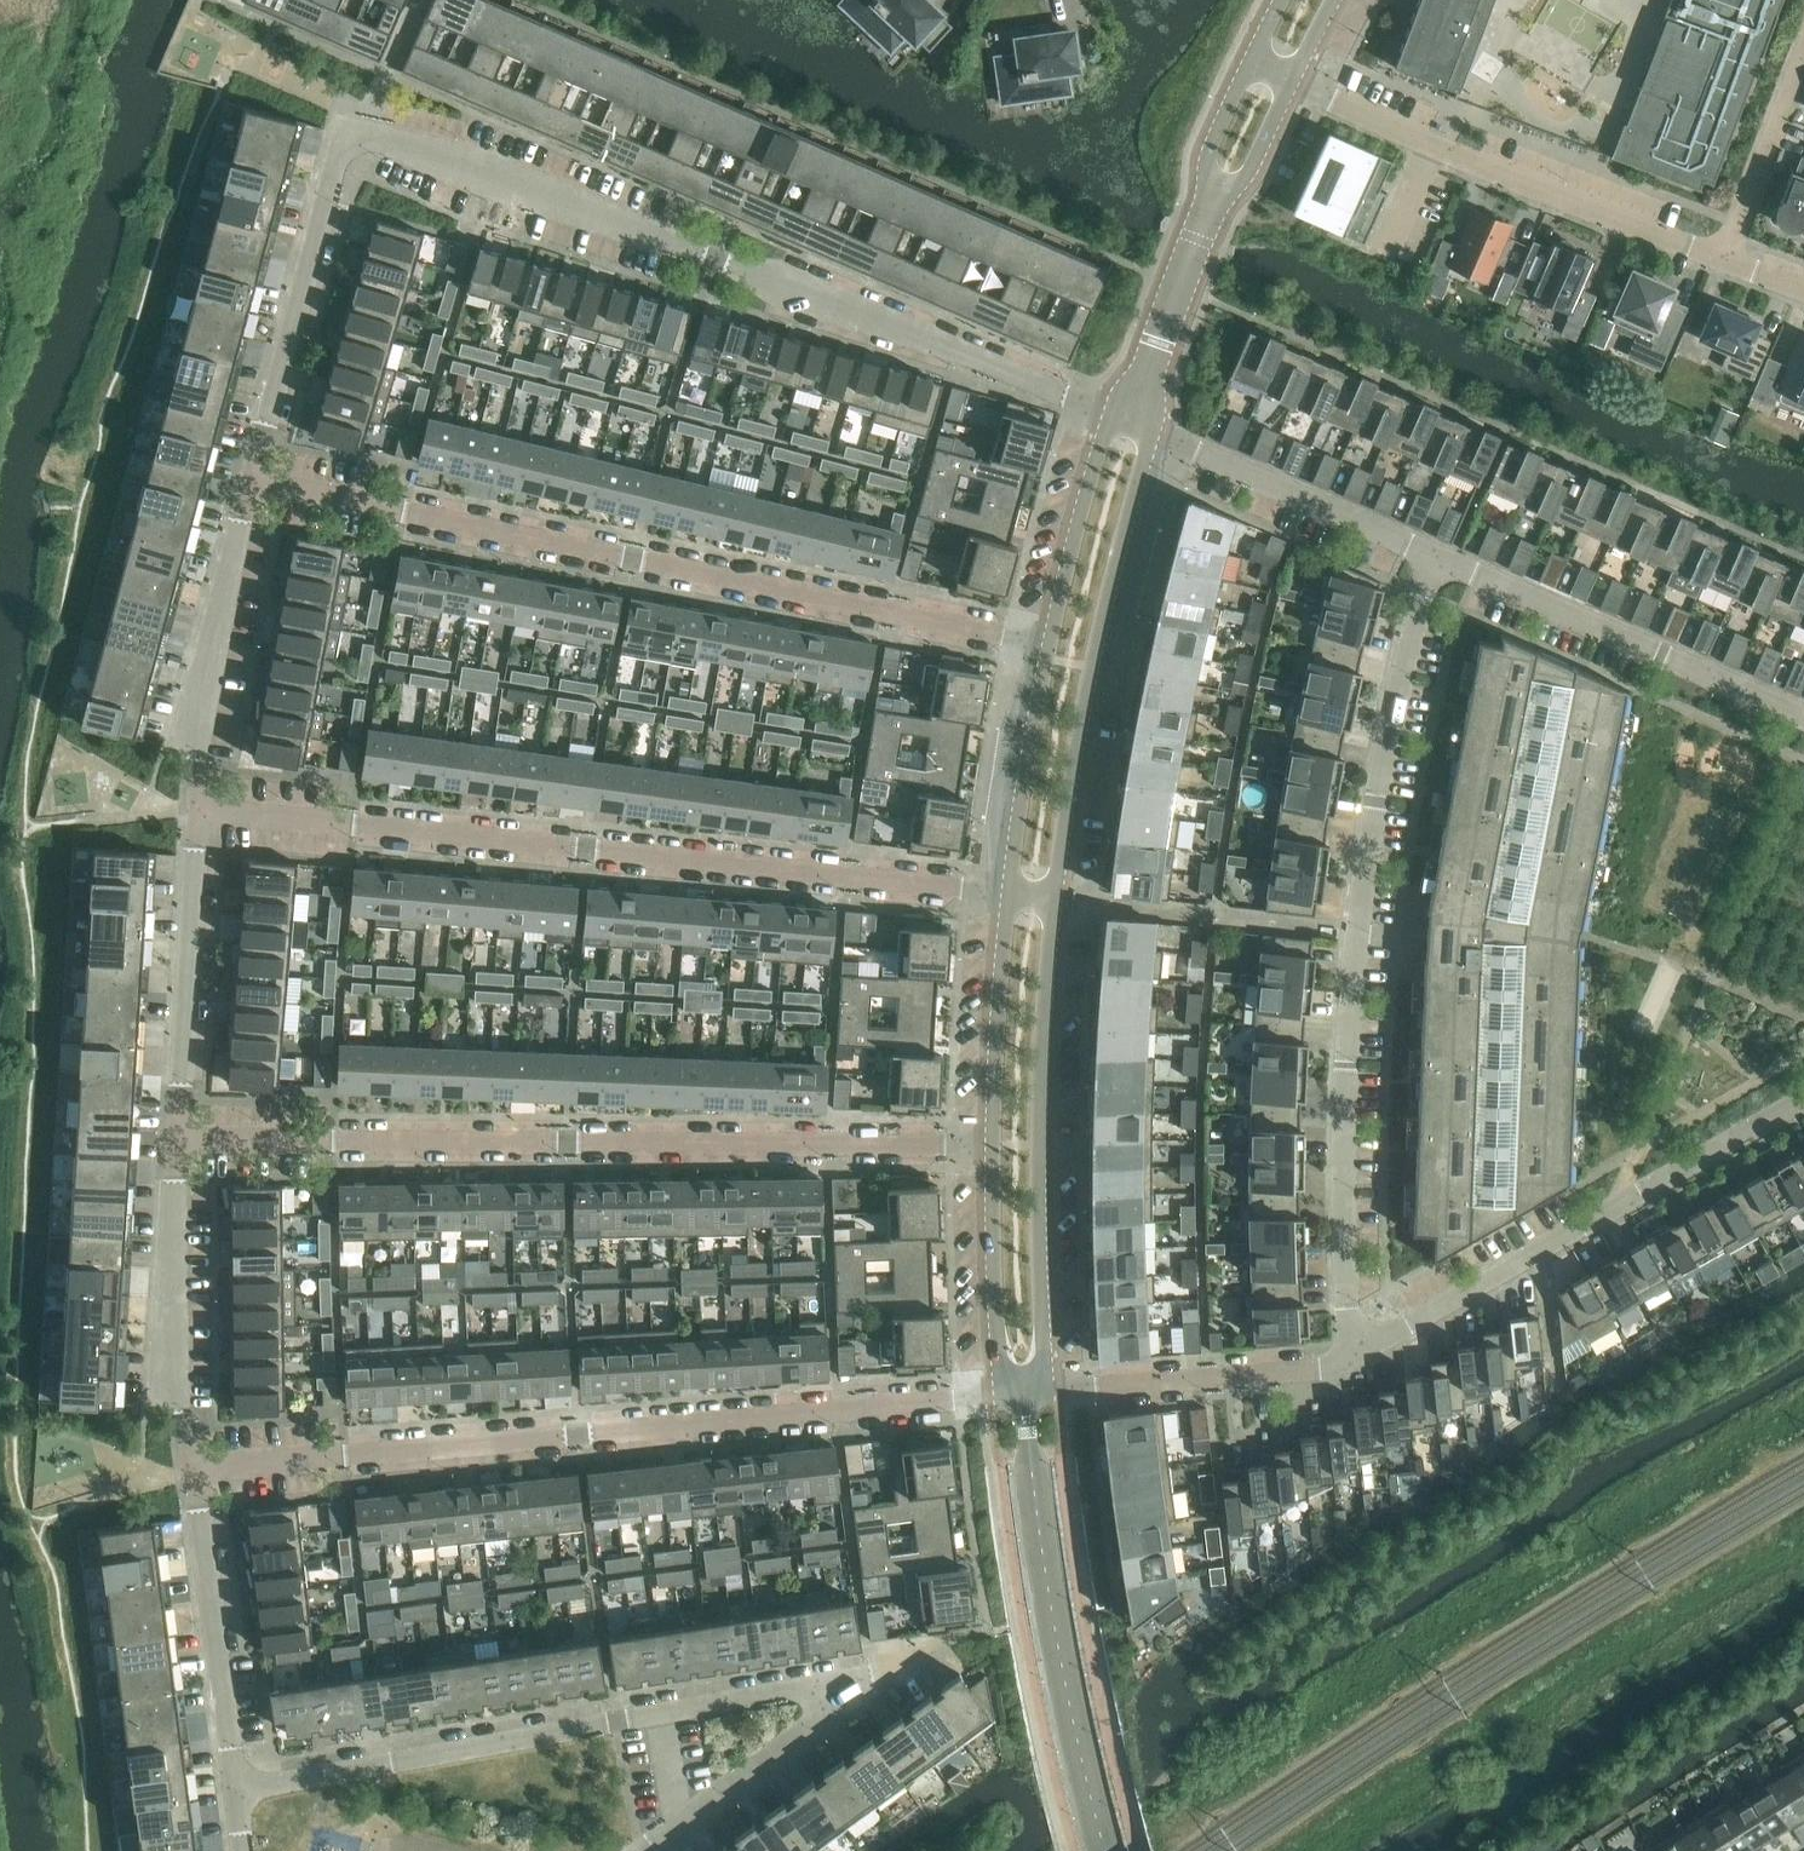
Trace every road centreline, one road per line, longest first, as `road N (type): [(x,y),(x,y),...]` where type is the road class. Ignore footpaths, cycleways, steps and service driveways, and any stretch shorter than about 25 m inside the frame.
road 1 (residential): [(1138,414),(347,131)]
road 2 (residential): [(1013,889),(197,808)]
road 3 (residential): [(994,1143),(179,1139)]
road 4 (residential): [(1343,1360),(1334,1187),(1346,923),(1380,740),(1435,557)]
road 5 (residential): [(1052,645),(255,480)]
road 6 (residential): [(189,1469),(988,1394)]
road 7 (residential): [(236,1794),(870,1679)]
road 8 (residential): [(1343,1360),(1803,1101)]
road 9 (tertiary): [(1027,1395),(1046,1358),(1038,1159),(1055,895)]
road 10 (tertiary): [(1055,895),(1092,691),(1148,459),(1138,414)]
road 11 (residential): [(1723,259),(1487,170),(1294,81)]
road 12 (residential): [(1803,715),(1435,557)]
road 13 (residential): [(255,480),(347,131)]
road 14 (residential): [(197,808),(200,716),(255,480)]
road 15 (residential): [(179,1139),(197,808)]
road 16 (residential): [(189,1469),(174,1349),(179,1139)]
road 17 (residential): [(1435,557),(1185,448),(1138,414)]
road 18 (residential): [(236,1794),(189,1469)]
road 19 (residential): [(1027,1395),(1266,1375),(1343,1360)]
road 20 (residential): [(648,1850),(870,1679)]
road 21 (tertiary): [(994,1143),(1000,1364),(1027,1395)]
road 22 (tertiary): [(1138,414),(1100,440),(1052,645)]
road 23 (tertiary): [(1013,889),(994,1143)]
road 24 (tertiary): [(1052,645),(1013,889)]
road 25 (residential): [(1723,259),(1803,51)]
road 26 (tertiary): [(1138,414),(1215,206)]
road 27 (tertiary): [(1251,62),(1209,150),(1215,206)]
road 28 (tertiary): [(1215,206),(1250,174),(1294,81)]

